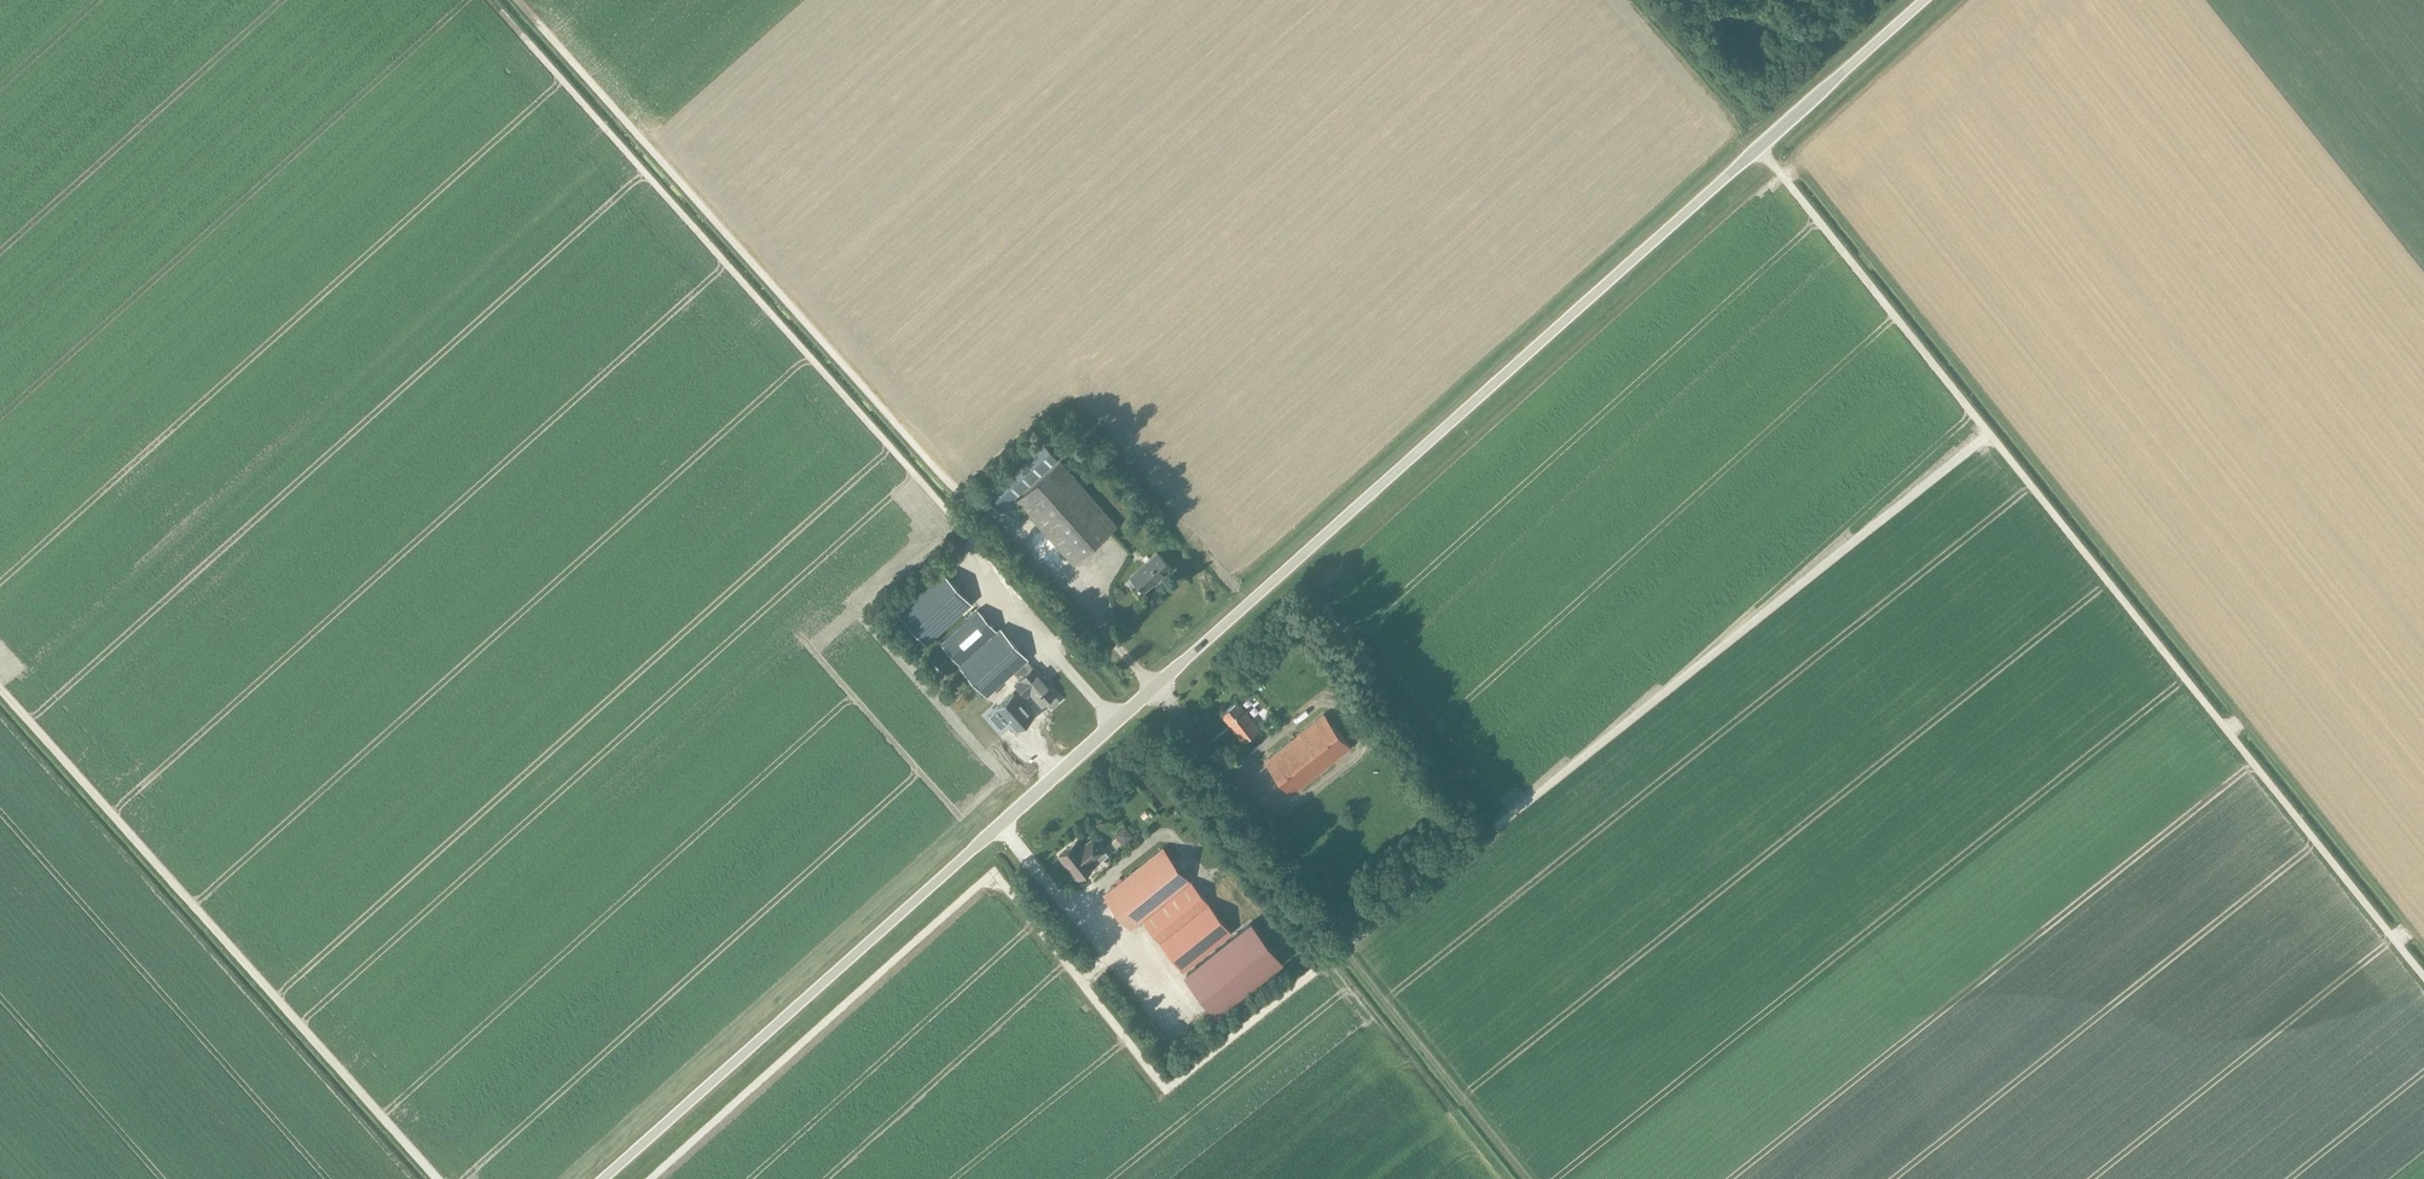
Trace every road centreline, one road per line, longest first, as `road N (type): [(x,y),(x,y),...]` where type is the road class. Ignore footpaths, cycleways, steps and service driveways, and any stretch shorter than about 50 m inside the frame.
road 1 (track): [(651,1178),(993,873),(1166,1089),(1990,434)]
road 2 (unclassified): [(605,1178),(1924,0)]
road 3 (track): [(1766,141),(1990,434),(2423,966)]

